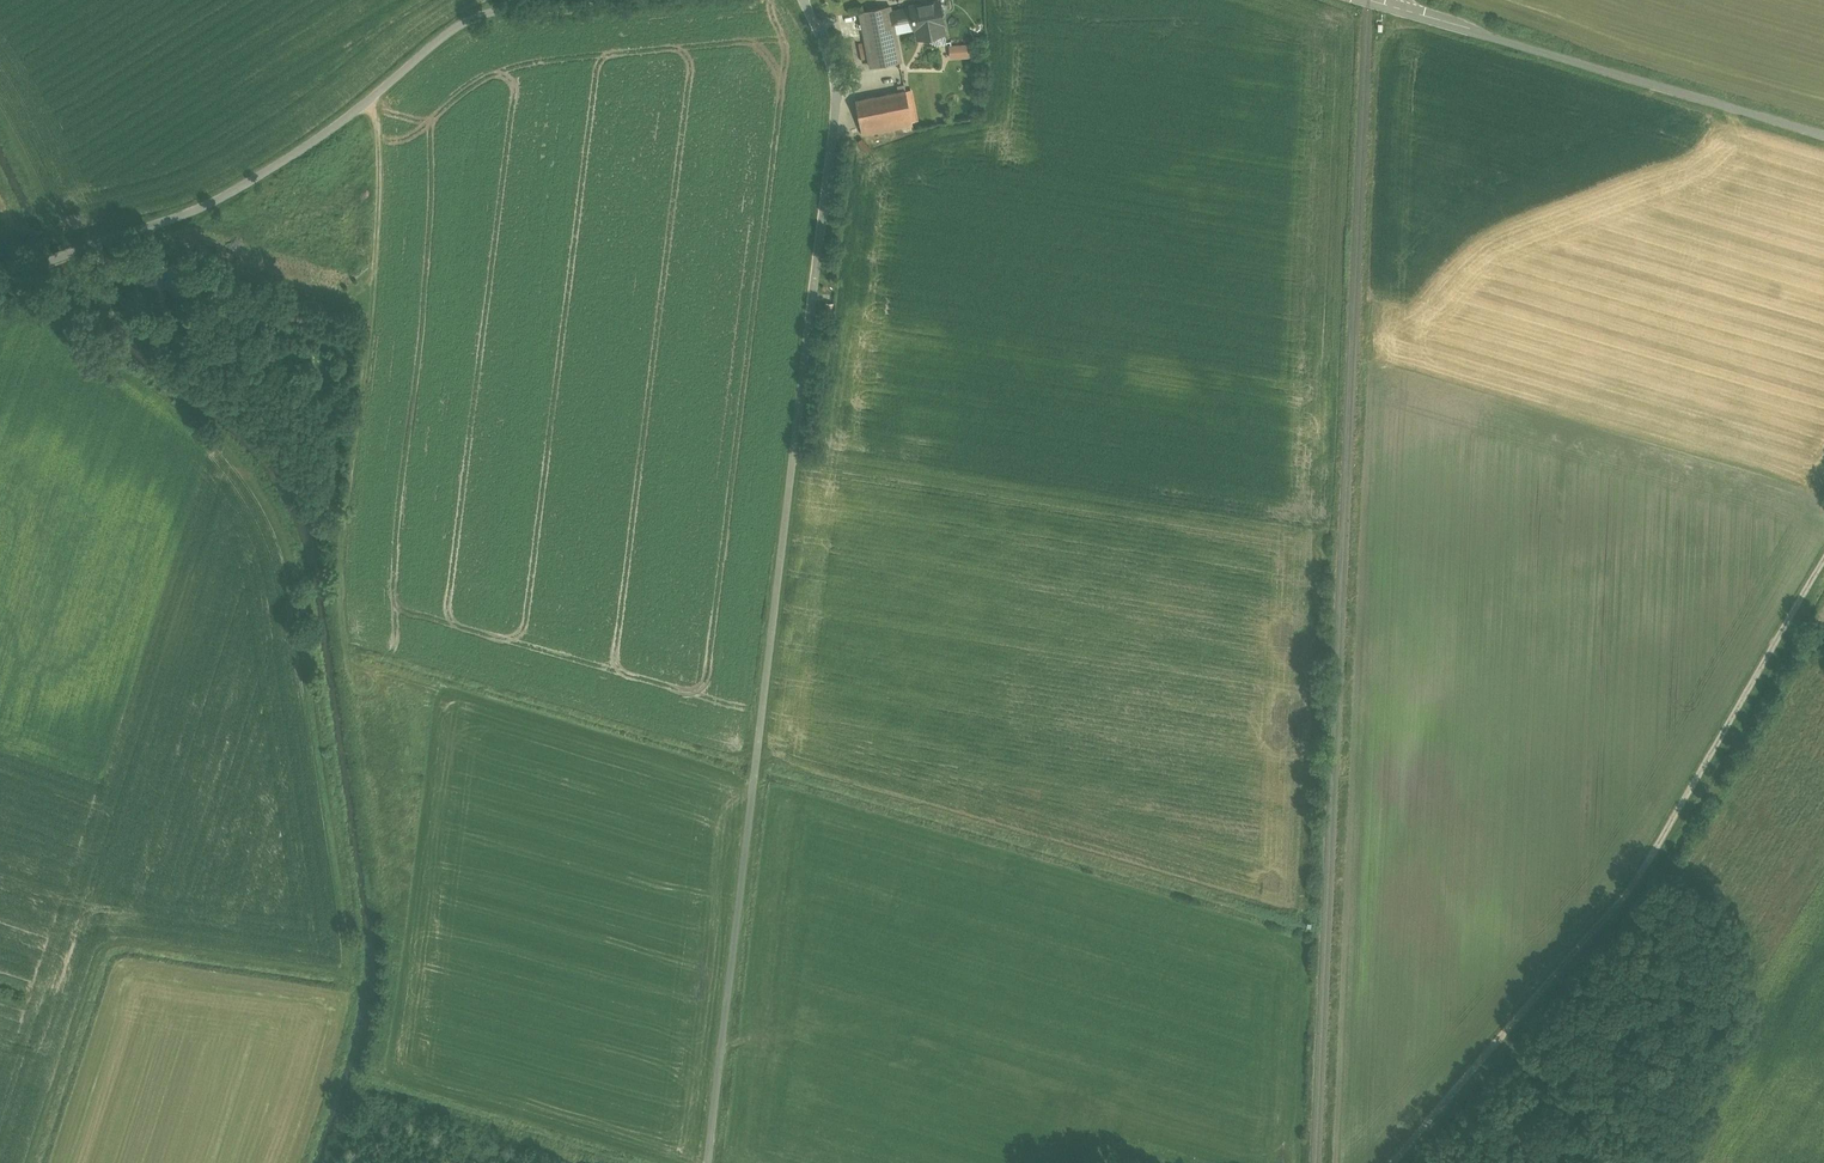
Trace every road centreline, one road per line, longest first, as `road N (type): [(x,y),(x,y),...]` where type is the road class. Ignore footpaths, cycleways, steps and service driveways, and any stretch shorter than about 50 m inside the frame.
road 1 (unclassified): [(804,0),(837,95),(709,1162)]
road 2 (track): [(1396,1162),(1616,906),(1823,554)]
road 3 (unclassified): [(0,279),(78,244),(210,204),(368,103),(469,19),(556,0)]
road 4 (unclassified): [(1370,0),(1823,137)]
road 5 (track): [(368,103),(388,157),(387,262),(339,497)]
road 6 (track): [(376,321),(342,304),(262,318),(224,296),(303,216),(388,157)]

